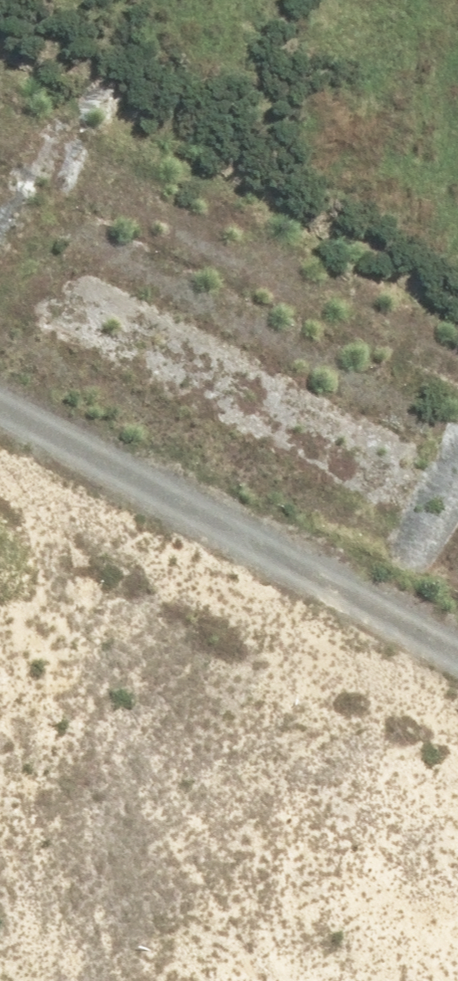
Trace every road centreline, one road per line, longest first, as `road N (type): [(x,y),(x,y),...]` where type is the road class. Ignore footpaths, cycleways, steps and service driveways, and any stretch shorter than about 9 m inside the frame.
road 1 (unknown): [(337,374),(50,856)]
road 2 (unknown): [(457,568),(0,320)]
road 3 (unknown): [(0,198),(457,441)]
road 4 (unknown): [(50,856),(253,980)]

